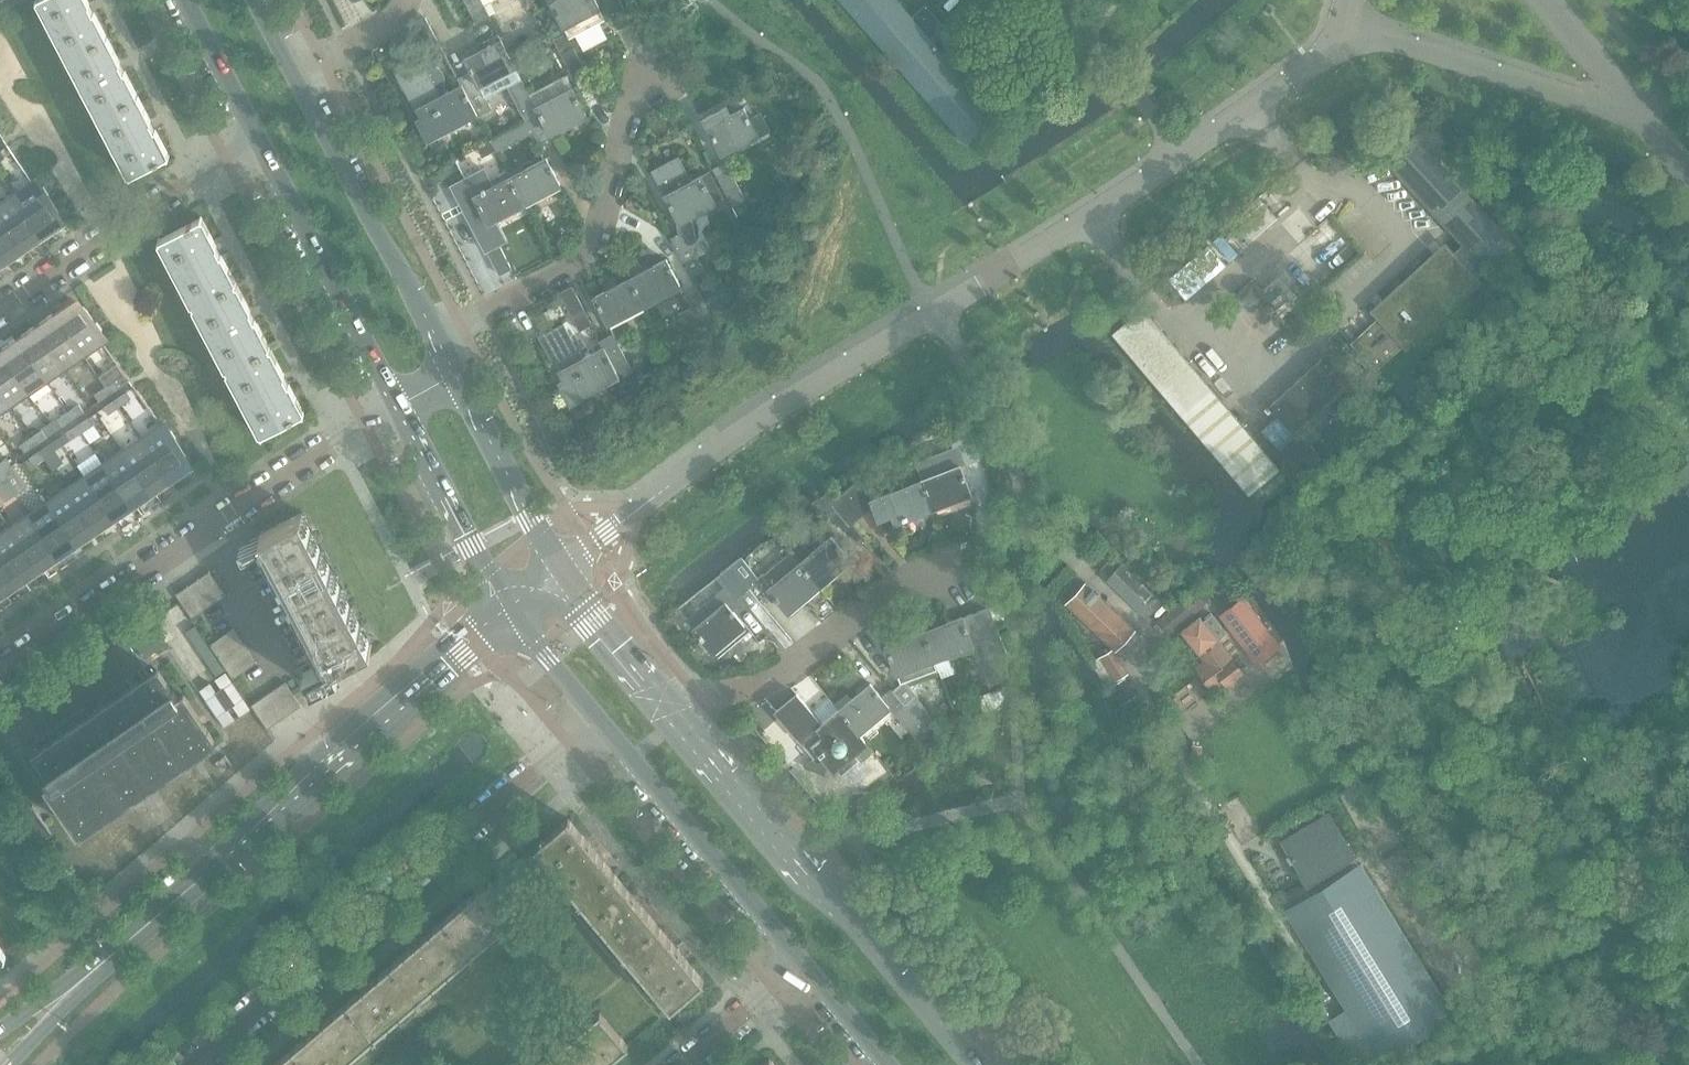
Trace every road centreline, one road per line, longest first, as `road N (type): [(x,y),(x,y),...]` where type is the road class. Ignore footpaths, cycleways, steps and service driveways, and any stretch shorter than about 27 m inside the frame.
road 1 (residential): [(195,1064),(567,744),(600,731)]
road 2 (tertiary): [(506,609),(111,949)]
road 3 (residential): [(0,669),(396,404)]
road 4 (secondary): [(972,1064),(678,712)]
road 5 (residential): [(561,570),(637,508),(930,316)]
road 6 (residential): [(436,335),(558,276),(596,239),(631,113),(657,65)]
road 7 (residential): [(678,712),(765,680),(949,552)]
road 8 (residential): [(260,146),(0,318)]
road 9 (secondary): [(600,731),(798,962)]
road 10 (secondary): [(436,335),(295,75)]
road 11 (secondary): [(260,146),(396,404)]
road 12 (secondary): [(396,404),(506,609)]
road 13 (secondary): [(561,570),(455,372)]
road 14 (secondary): [(678,712),(561,570)]
road 15 (secondary): [(182,0),(260,146)]
road 16 (residential): [(798,962),(680,1064)]
road 17 (tertiary): [(6,1064),(111,949)]
road 18 (secondary): [(506,609),(600,731)]
road 19 (residential): [(295,75),(409,0)]
road 20 (tertiary): [(111,949),(0,1027)]
road 21 (secondary): [(798,962),(885,1064)]

